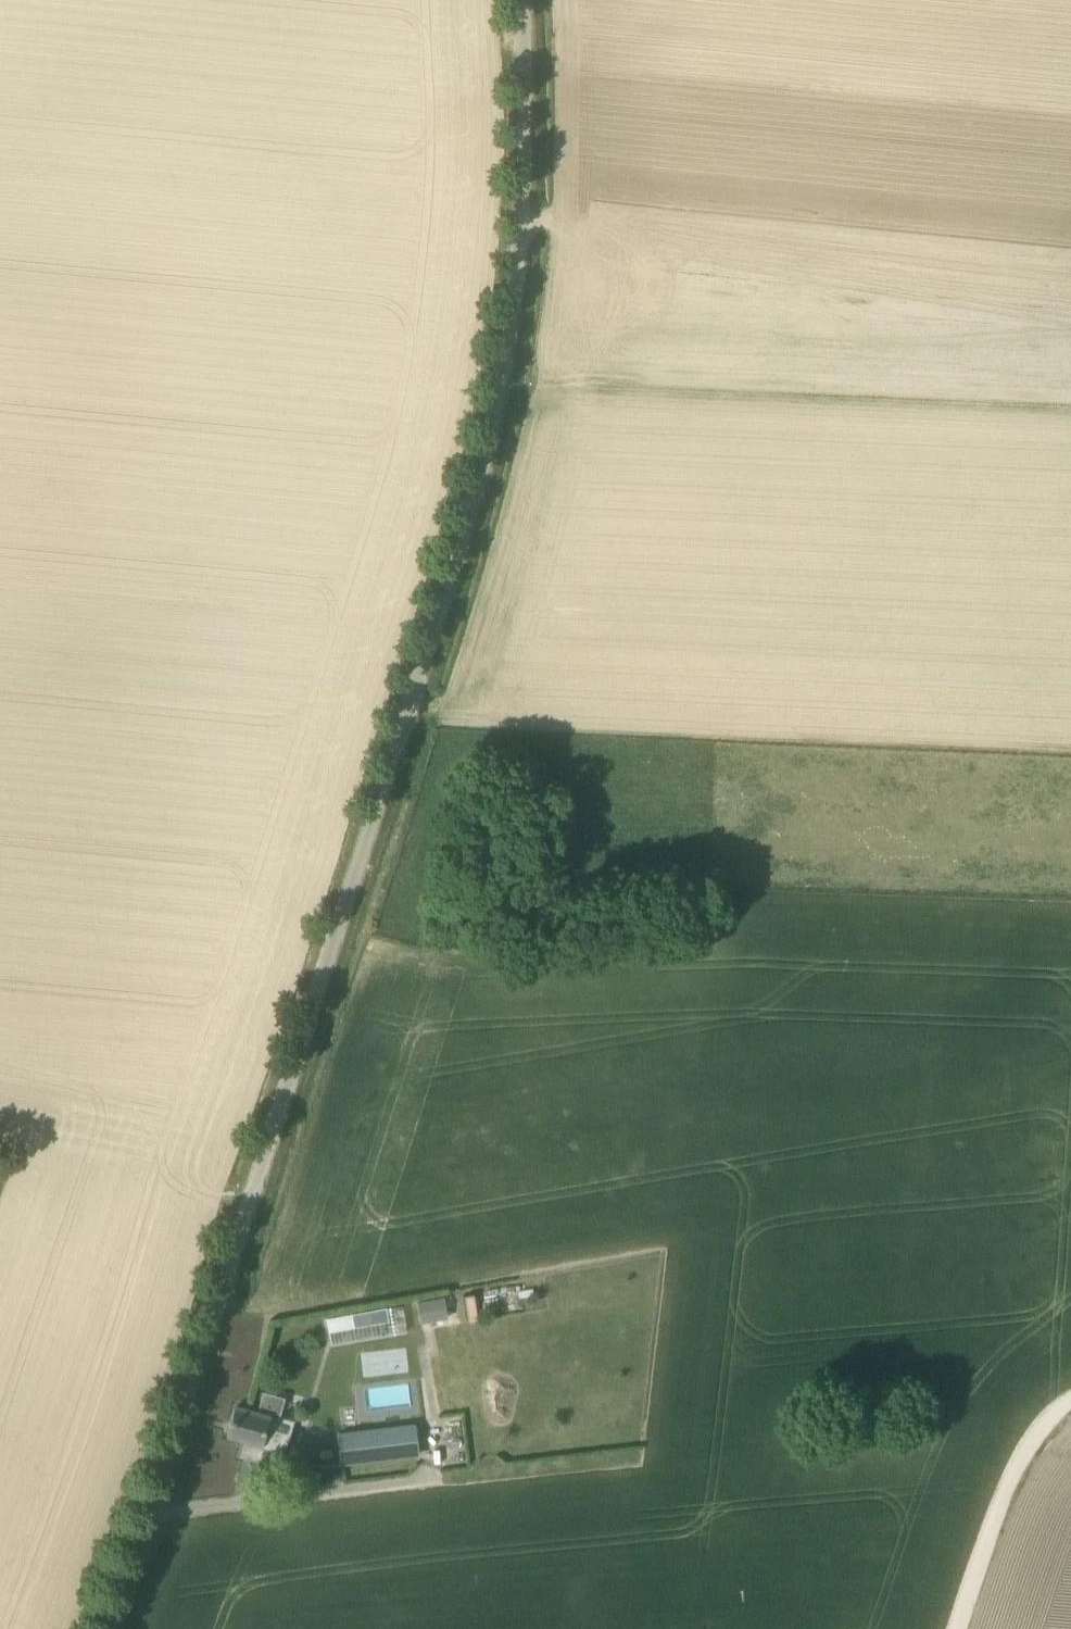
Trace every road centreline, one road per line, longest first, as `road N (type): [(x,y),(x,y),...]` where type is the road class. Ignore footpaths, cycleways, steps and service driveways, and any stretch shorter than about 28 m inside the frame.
road 1 (unclassified): [(118,1628),(476,539),(514,394),(525,229),(524,0)]
road 2 (track): [(155,1515),(643,1454)]
road 3 (track): [(1070,1408),(1025,1468),(967,1628)]

